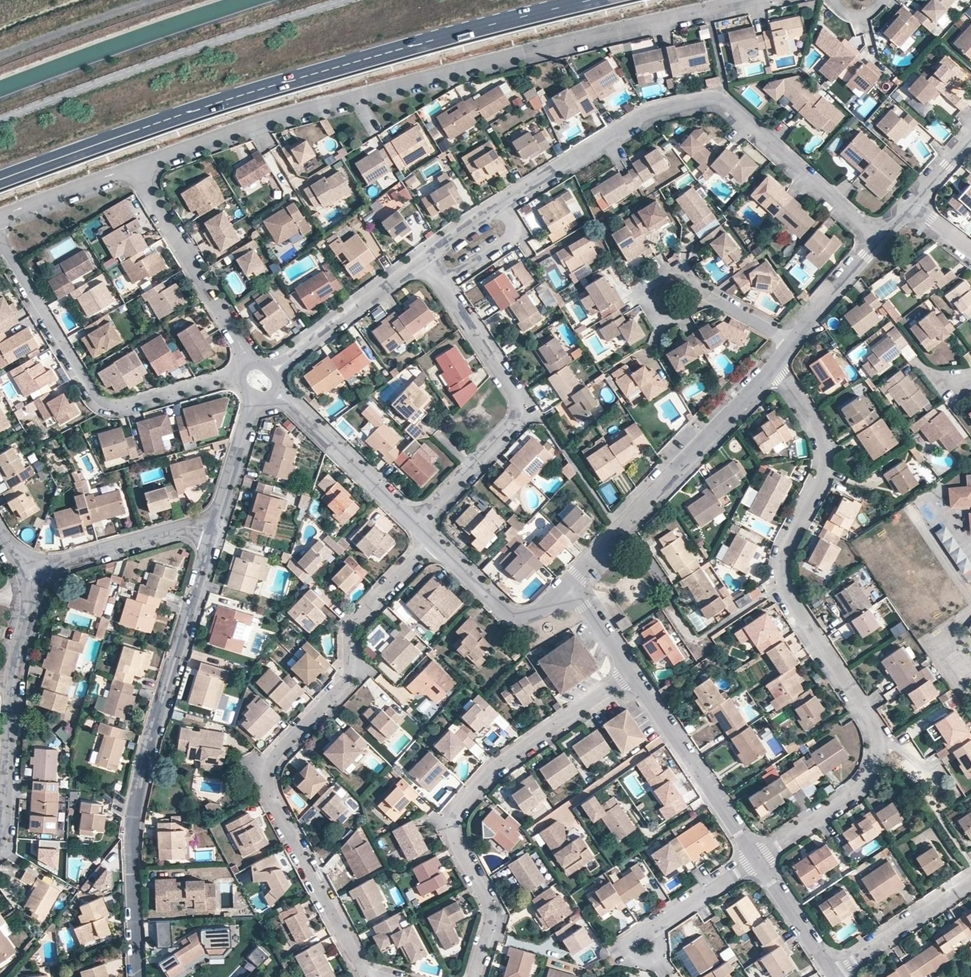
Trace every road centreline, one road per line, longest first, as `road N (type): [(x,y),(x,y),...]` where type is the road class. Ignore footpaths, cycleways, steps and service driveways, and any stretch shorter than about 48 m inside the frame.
road 1 (residential): [(133,170),(266,121),(770,0)]
road 2 (secondary): [(0,180),(253,91),(588,0)]
road 3 (residential): [(879,241),(734,109),(708,103),(650,115),(425,258)]
road 4 (residential): [(433,540),(349,627),(350,678),(276,755),(268,775),(271,797),(367,976)]
road 5 (residential): [(215,517),(135,803),(138,976)]
road 6 (residential): [(876,746),(869,719),(782,583),(784,549),(818,482),(824,449),(774,366)]
road 7 (residential): [(633,673),(494,768),(456,817),(458,845),(490,917),(475,976)]
road 8 (residential): [(425,258),(515,391),(519,410),(513,426),(417,525)]
road 9 (residential): [(240,375),(127,405),(100,401),(0,245)]
road 10 (residential): [(575,600),(585,566),(774,366)]
road 11 (residential): [(133,170),(250,364)]
road 12 (residential): [(757,860),(633,673)]
road 13 (residential): [(417,525),(274,393)]
road 14 (residential): [(425,258),(270,372)]
road 15 (residential): [(215,517),(66,558),(41,575)]
road 16 (residential): [(575,600),(514,616),(433,540)]
road 17 (residential): [(757,860),(858,790),(876,746)]
road 18 (residential): [(835,974),(970,880)]
road 19 (track): [(147,0),(0,57)]
road 20 (residential): [(641,955),(666,922),(757,860)]
road 21 (residential): [(12,678),(0,829)]
road 22 (residential): [(0,222),(133,170)]
road 23 (residential): [(835,974),(757,860)]
road 24 (residential): [(792,343),(879,241)]
road 25 (residential): [(254,395),(215,517)]
road 26 (residential): [(705,297),(675,272),(647,287),(642,299),(654,318),(666,320)]

